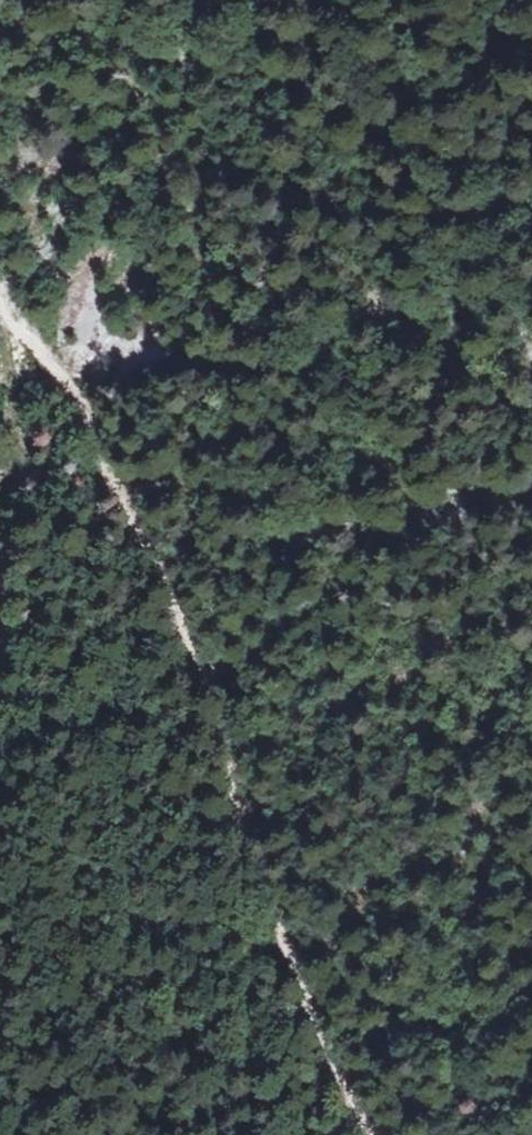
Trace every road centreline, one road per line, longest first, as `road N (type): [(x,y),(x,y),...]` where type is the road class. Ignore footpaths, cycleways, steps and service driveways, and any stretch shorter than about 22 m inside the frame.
road 1 (track): [(51,368),(80,411),(177,626),(221,703),(239,801),(367,1134)]
road 2 (track): [(0,673),(51,368)]

